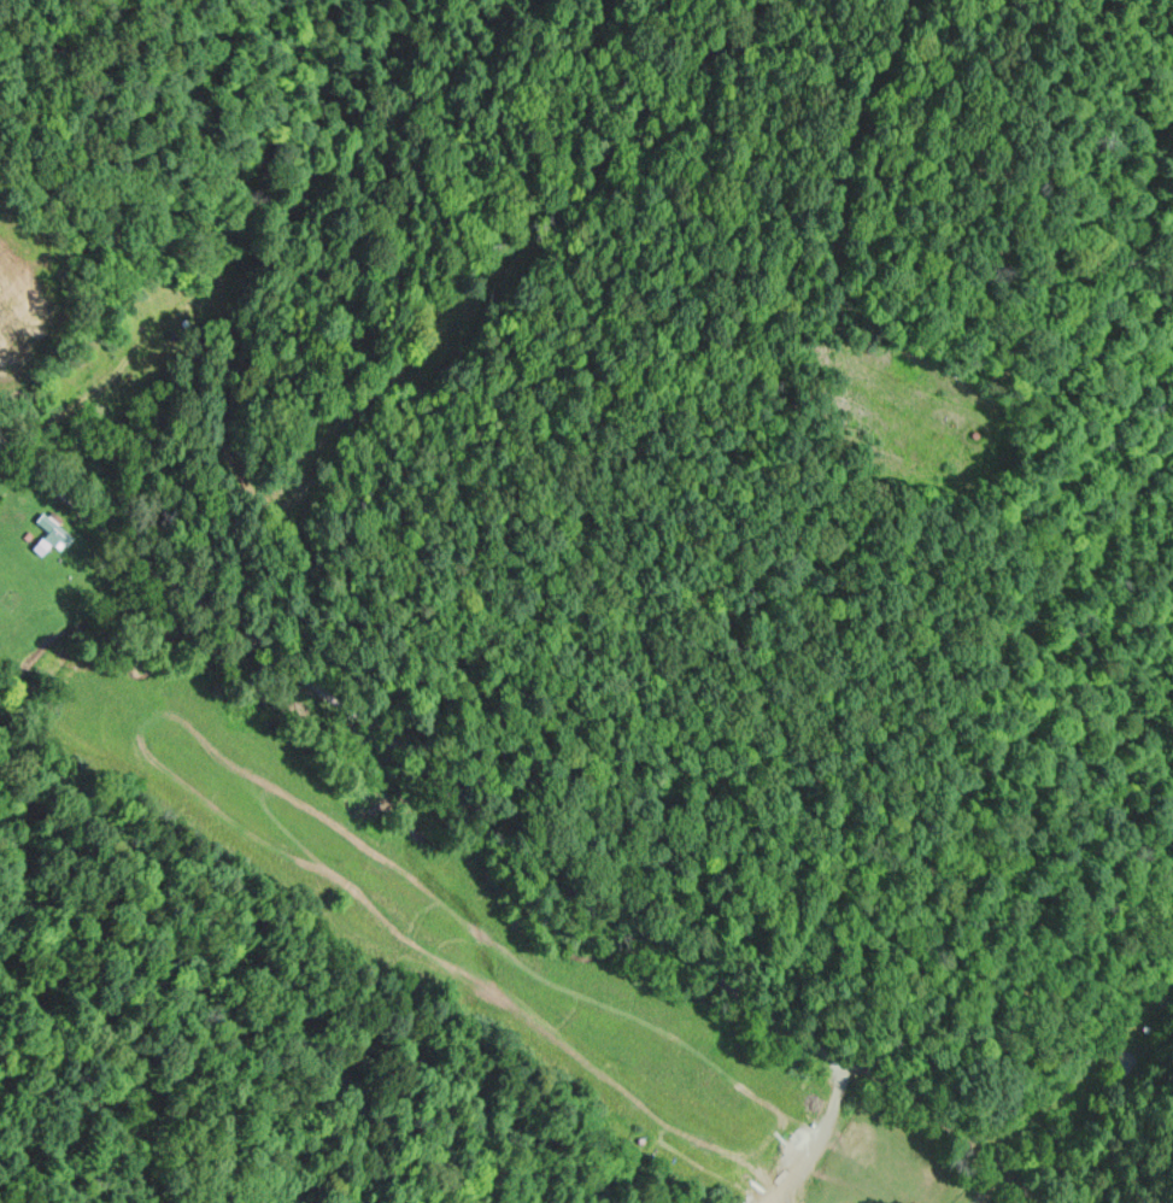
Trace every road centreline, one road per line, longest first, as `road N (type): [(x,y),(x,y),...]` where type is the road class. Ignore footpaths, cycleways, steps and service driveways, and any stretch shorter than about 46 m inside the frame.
road 1 (tertiary): [(1051,1202),(904,1084),(804,1035),(658,931),(539,859),(438,768),(0,439)]

